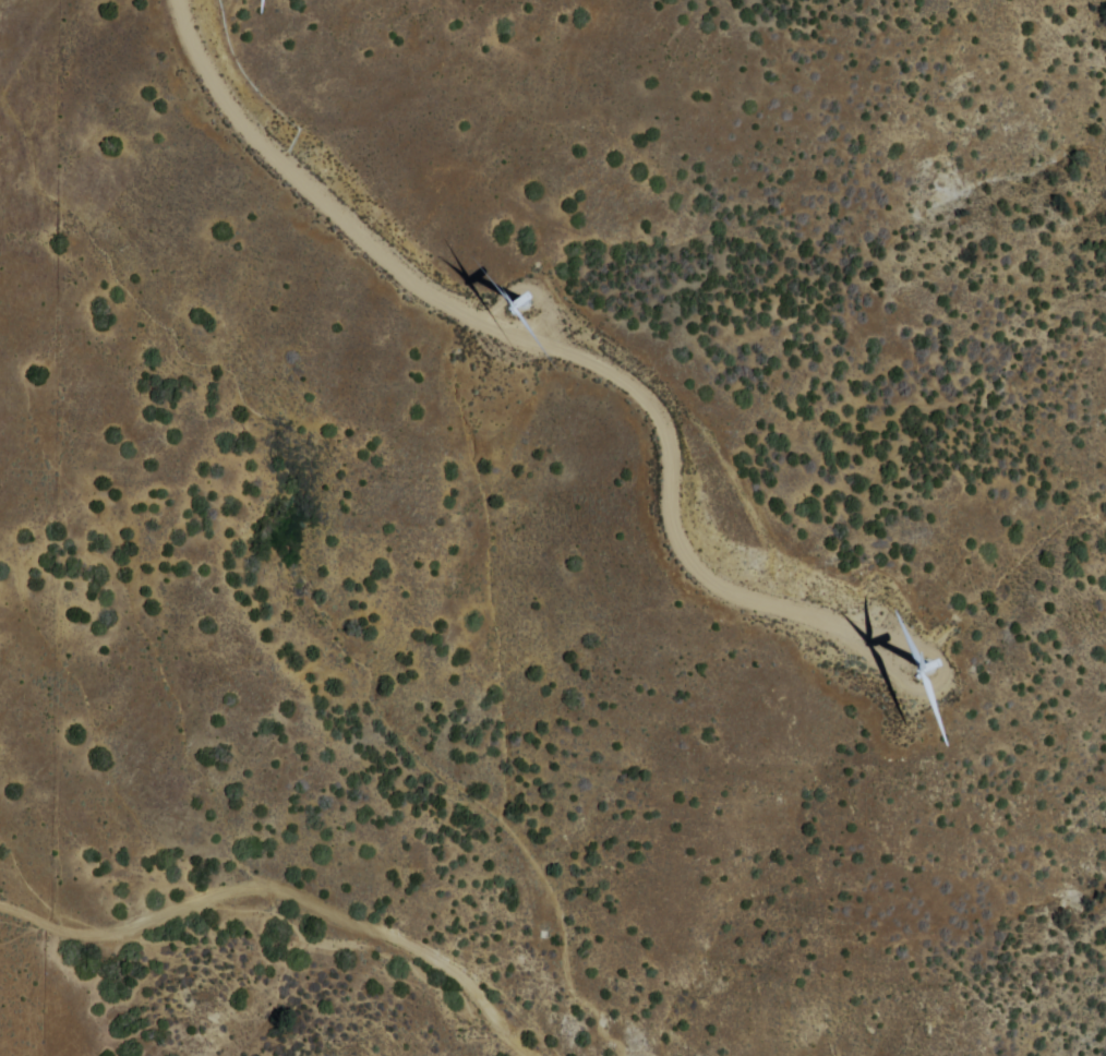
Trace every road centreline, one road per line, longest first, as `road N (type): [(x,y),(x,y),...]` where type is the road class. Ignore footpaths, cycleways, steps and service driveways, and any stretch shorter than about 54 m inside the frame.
road 1 (track): [(671,514),(671,439),(648,392),(605,362),(498,325),(429,285),(232,104),(205,60),(185,0)]
road 2 (residential): [(534,1055),(490,1021),(449,960),(271,880),(238,877),(134,919),(86,927),(0,898)]

